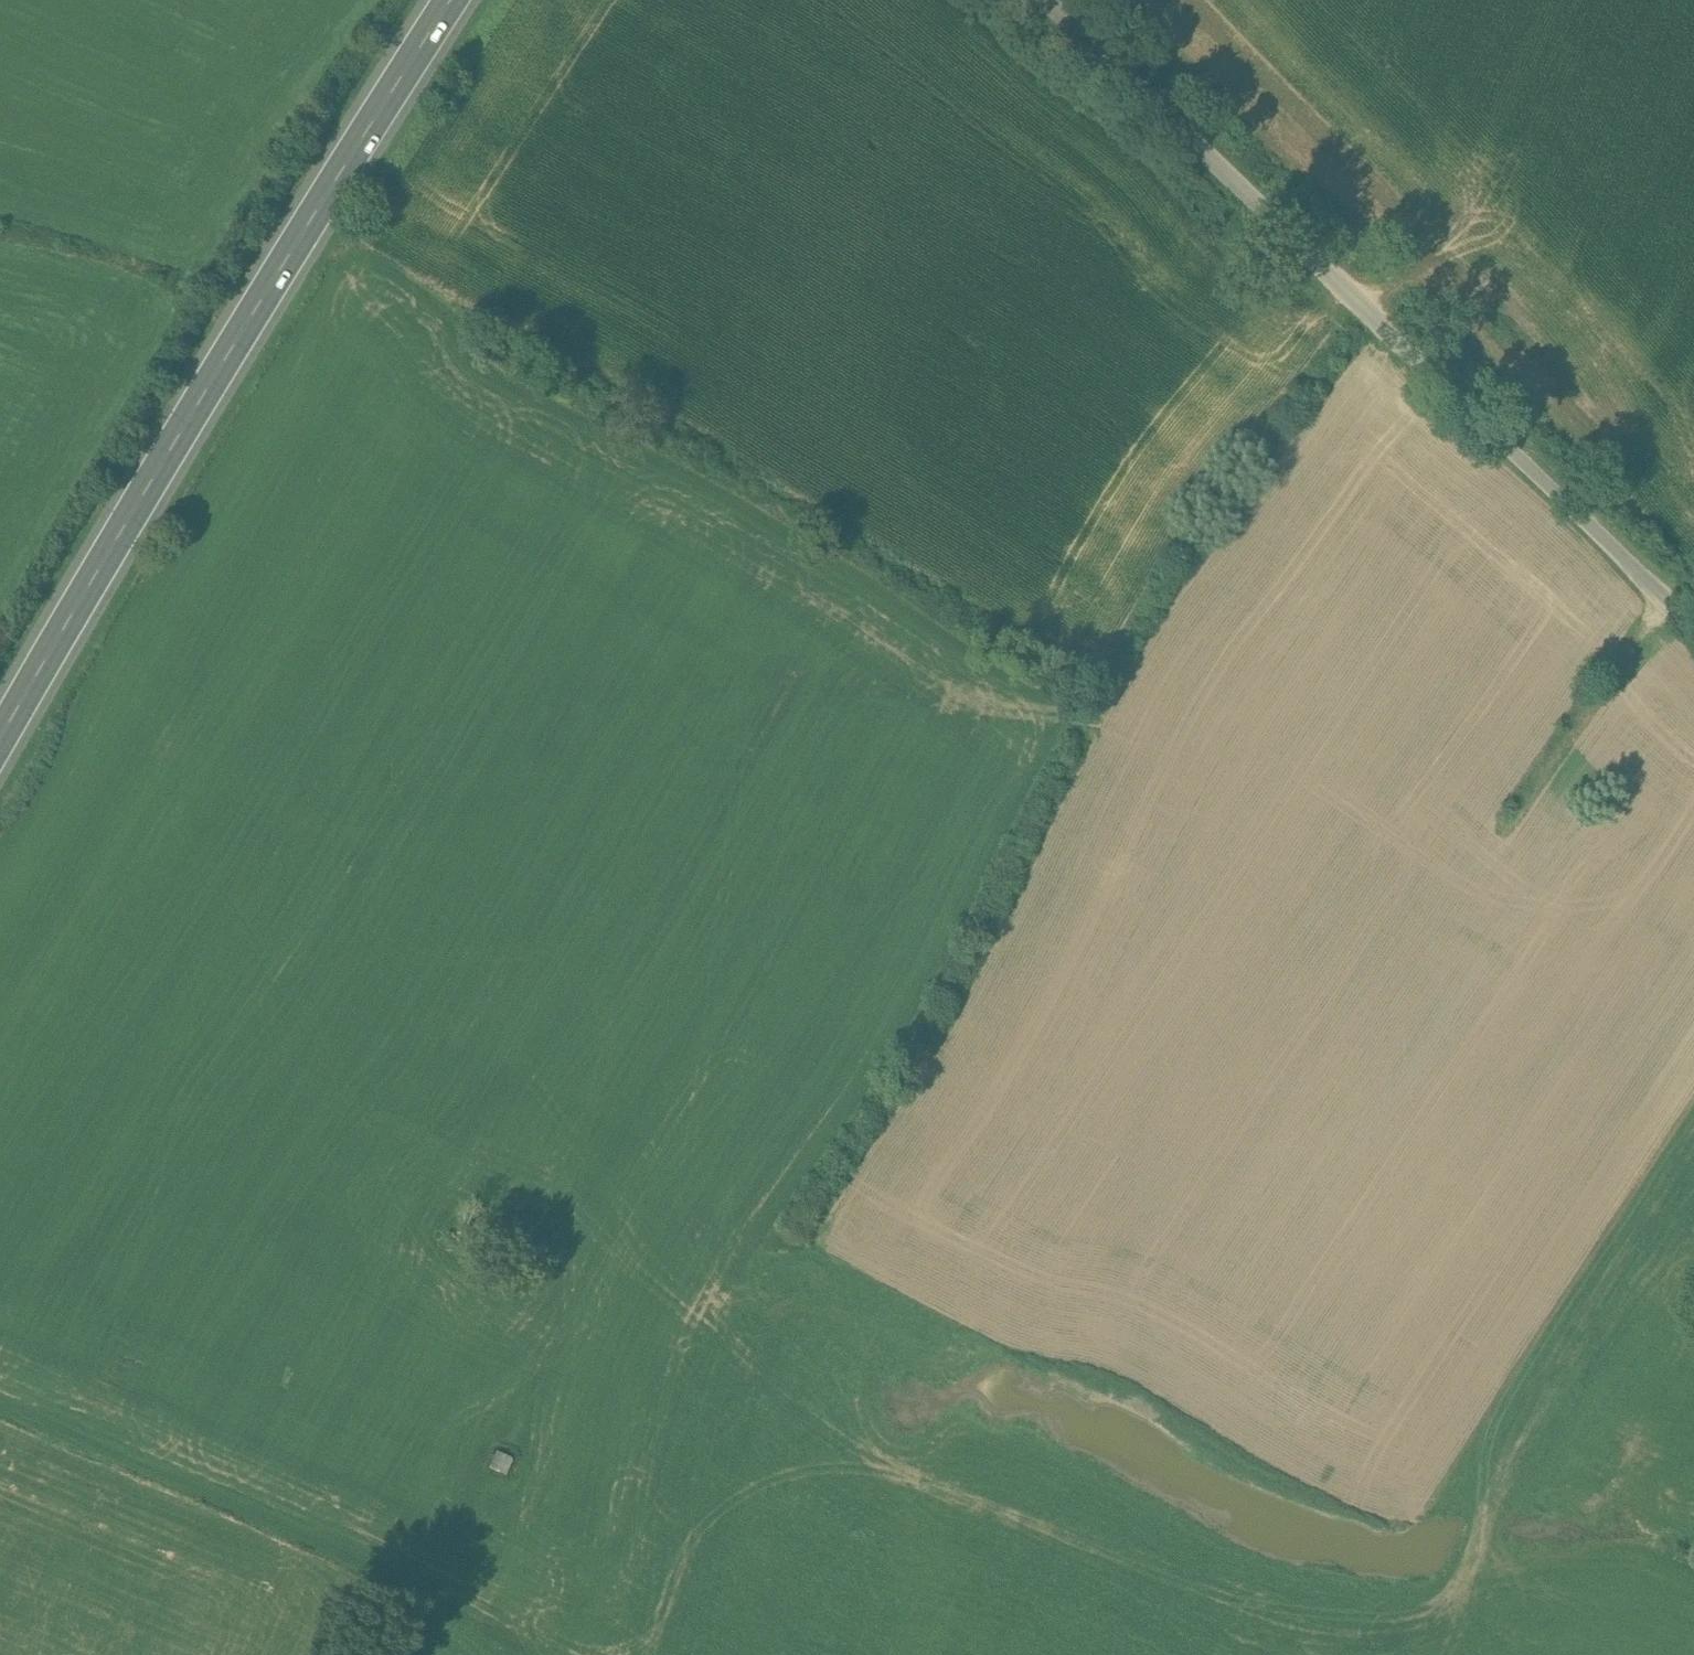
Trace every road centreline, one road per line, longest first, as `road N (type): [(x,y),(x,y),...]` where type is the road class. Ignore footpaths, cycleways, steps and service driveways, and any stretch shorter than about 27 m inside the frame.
road 1 (unclassified): [(1693,627),(1044,0)]
road 2 (primary): [(450,0),(0,741)]

